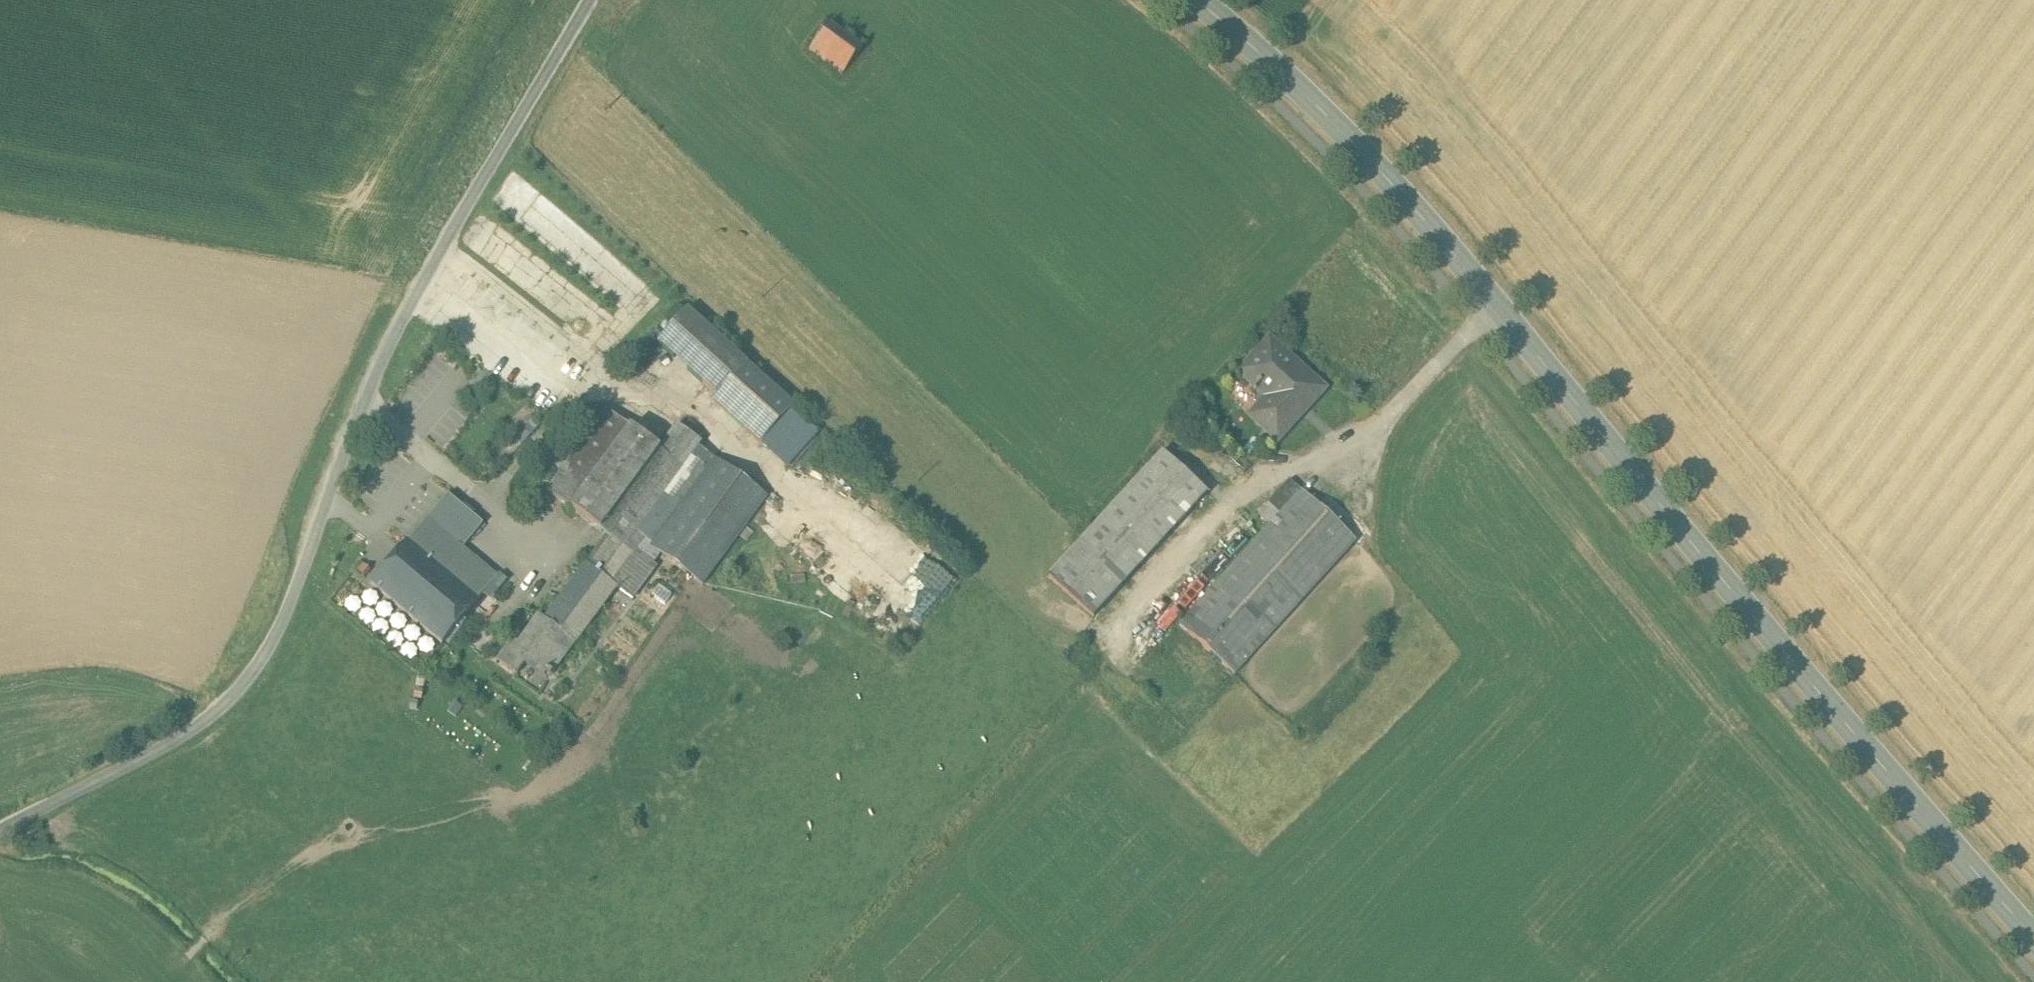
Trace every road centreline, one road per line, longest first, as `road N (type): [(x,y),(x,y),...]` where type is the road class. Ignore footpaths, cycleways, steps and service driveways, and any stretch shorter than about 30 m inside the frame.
road 1 (tertiary): [(1198,0),(1304,89),(1419,212),(2033,937)]
road 2 (unclassified): [(594,0),(393,344),(298,594),(252,677),(167,748),(0,832)]

